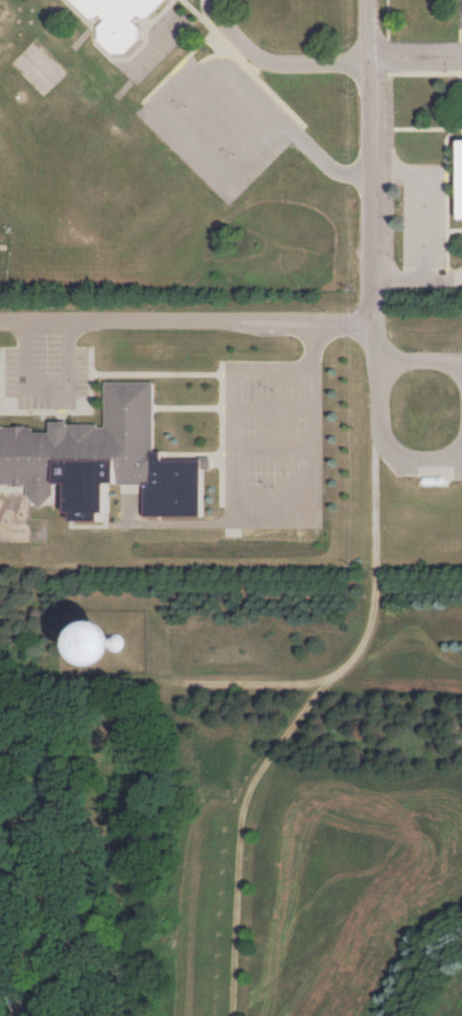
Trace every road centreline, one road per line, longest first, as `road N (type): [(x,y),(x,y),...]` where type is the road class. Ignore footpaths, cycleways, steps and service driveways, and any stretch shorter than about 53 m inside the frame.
road 1 (residential): [(372,0),(378,360)]
road 2 (residential): [(129,1015),(117,969),(84,913),(0,849)]

